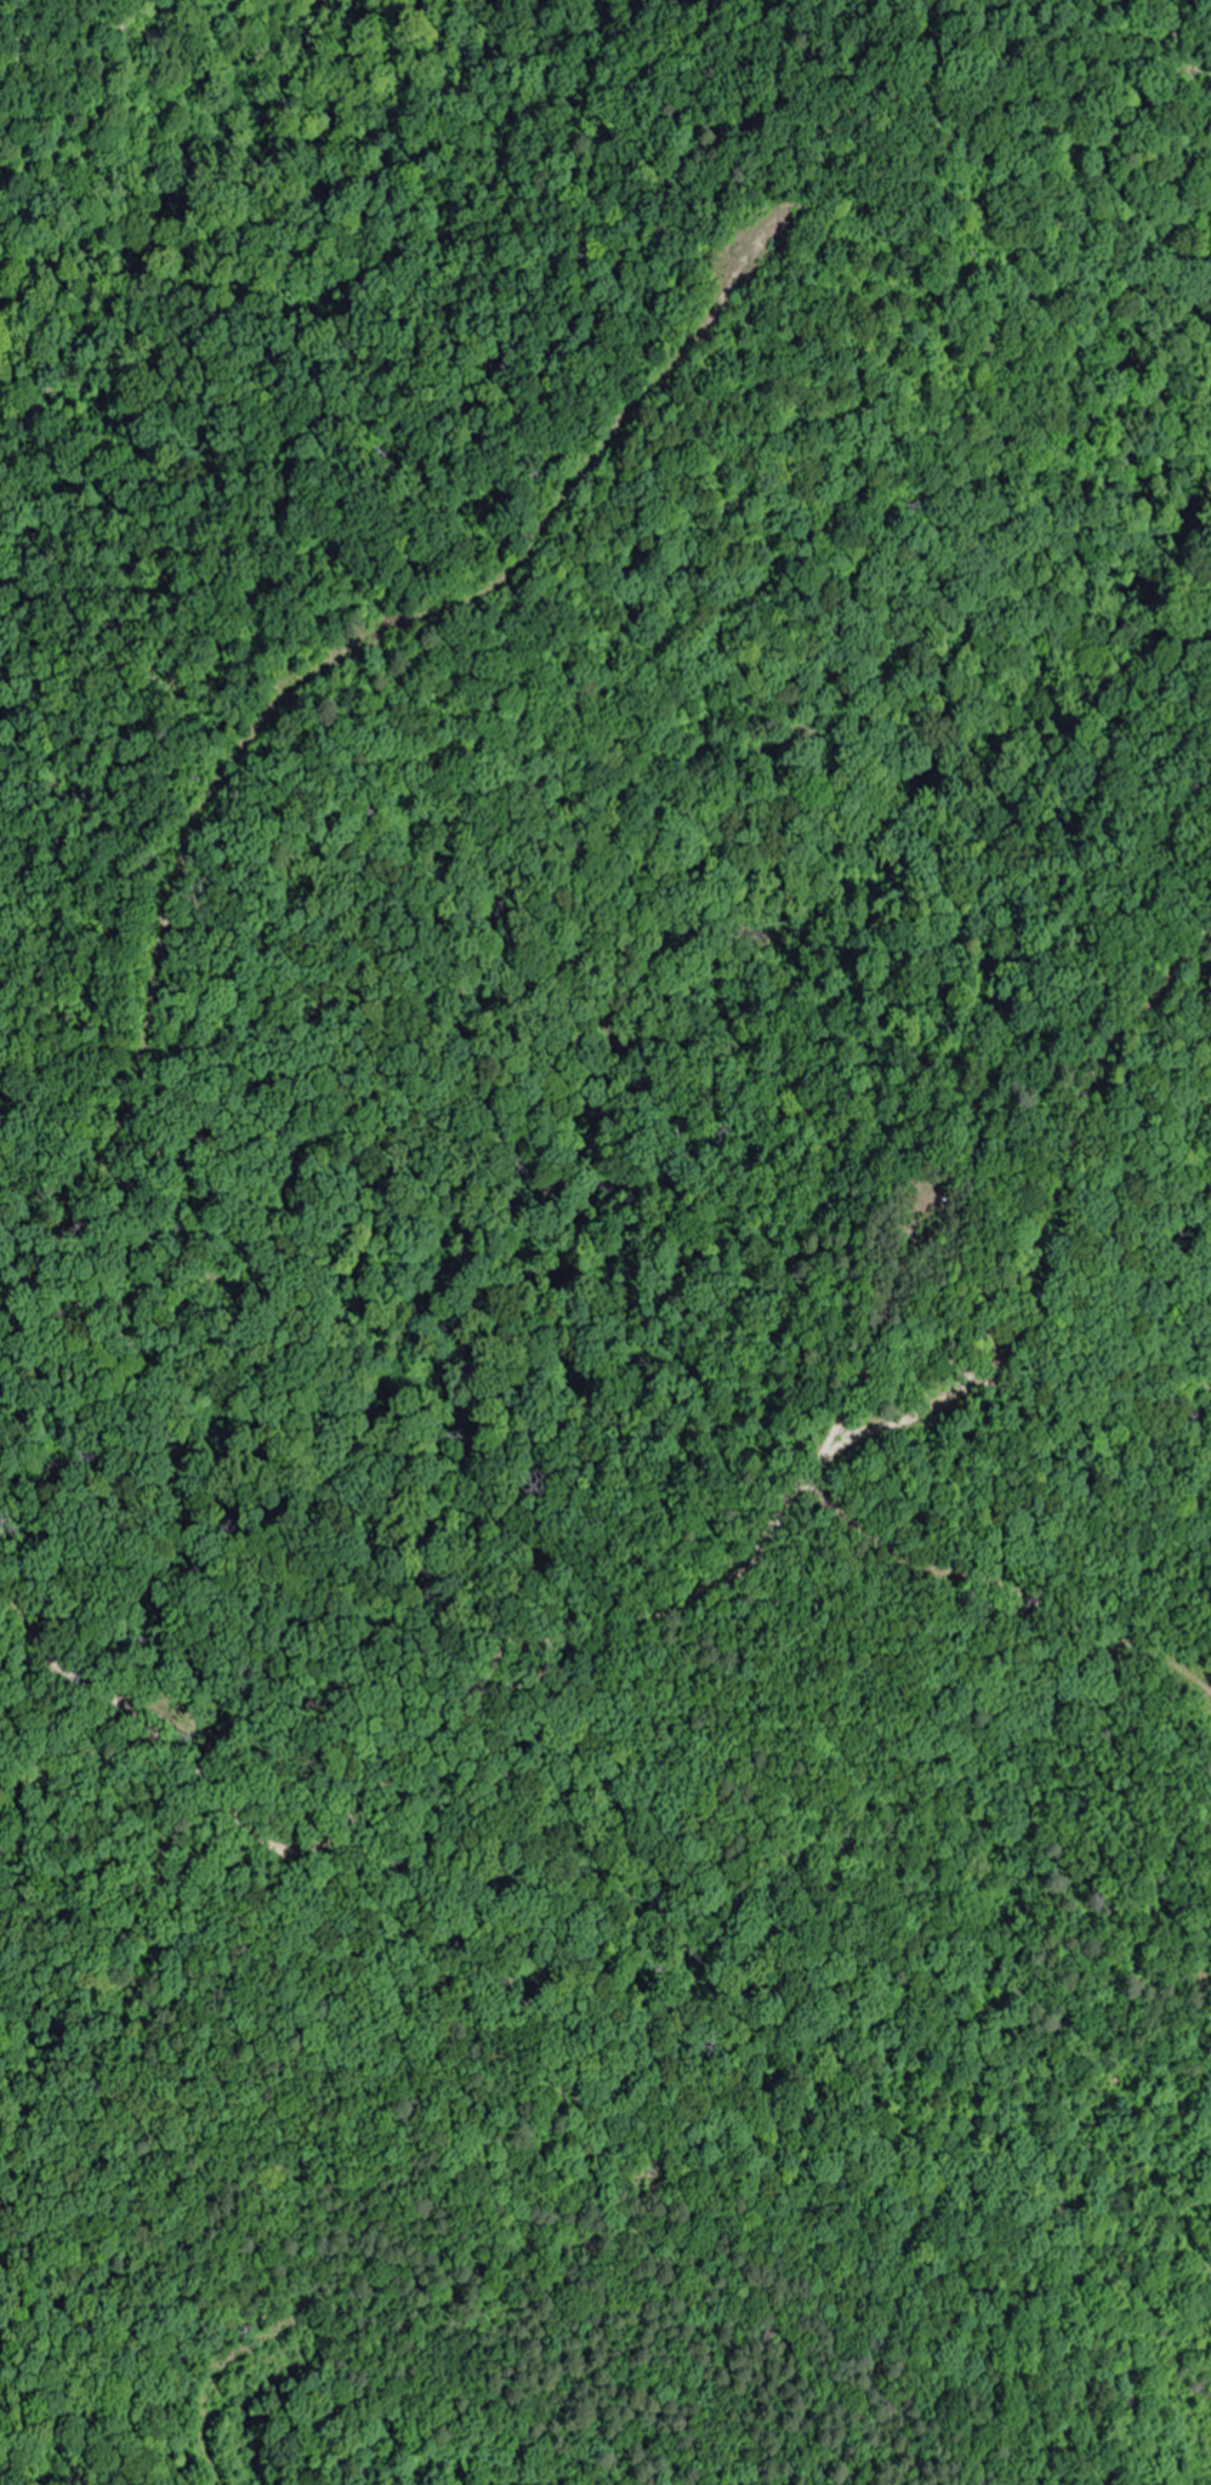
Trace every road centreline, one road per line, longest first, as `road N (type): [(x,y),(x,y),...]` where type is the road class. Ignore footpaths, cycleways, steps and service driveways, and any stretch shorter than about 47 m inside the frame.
road 1 (residential): [(0,1594),(220,1775),(324,1821),(397,1821),(488,1742),(546,1644),(704,1579),(814,1454),(997,1354),(1050,1289),(1063,1204),(1210,971)]

